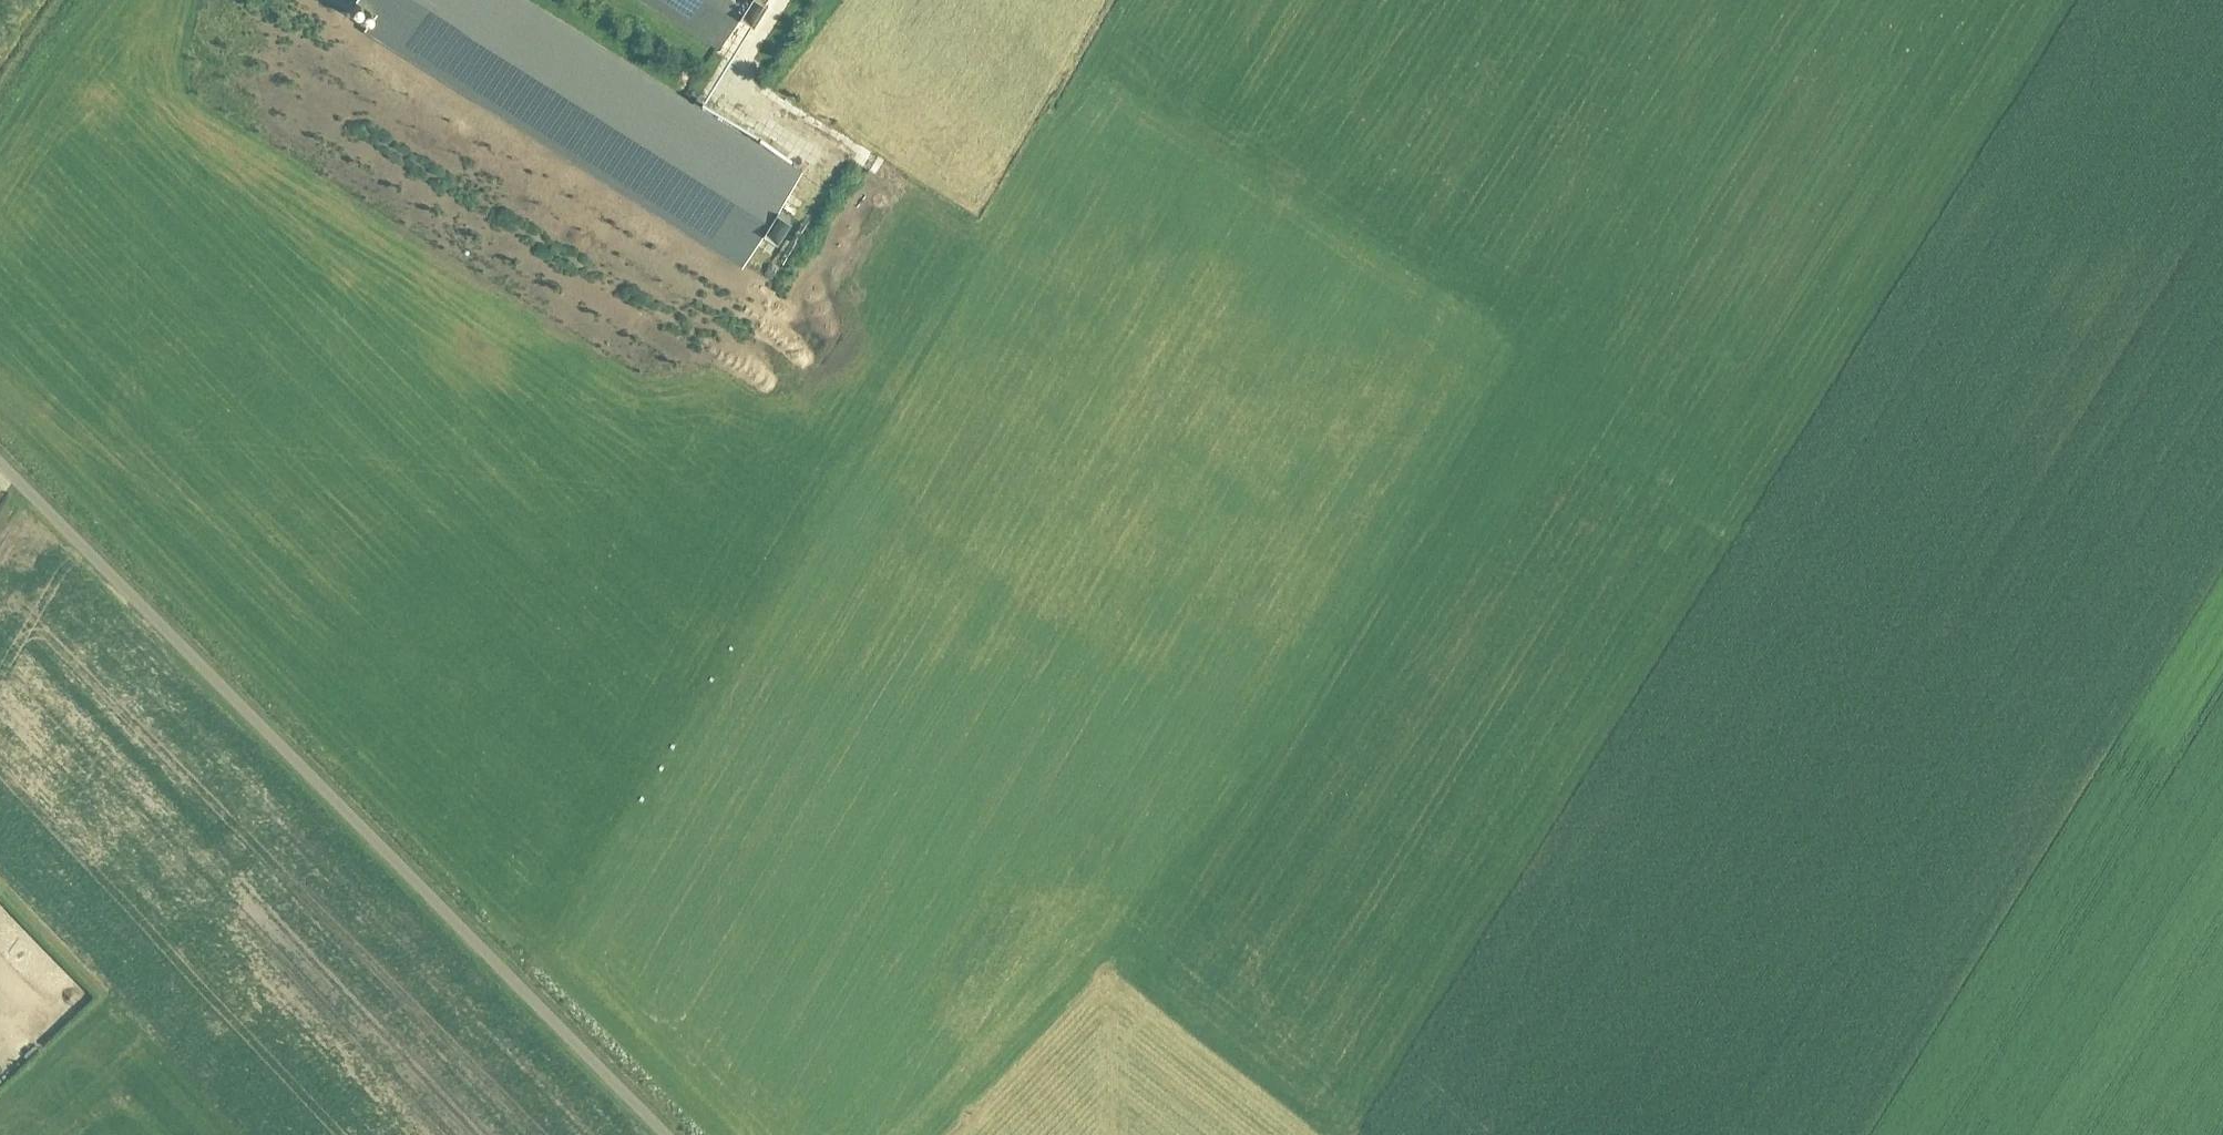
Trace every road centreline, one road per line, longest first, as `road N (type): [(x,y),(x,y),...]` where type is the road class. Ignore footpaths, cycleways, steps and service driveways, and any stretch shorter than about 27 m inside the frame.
road 1 (unclassified): [(661,1134),(0,462)]

